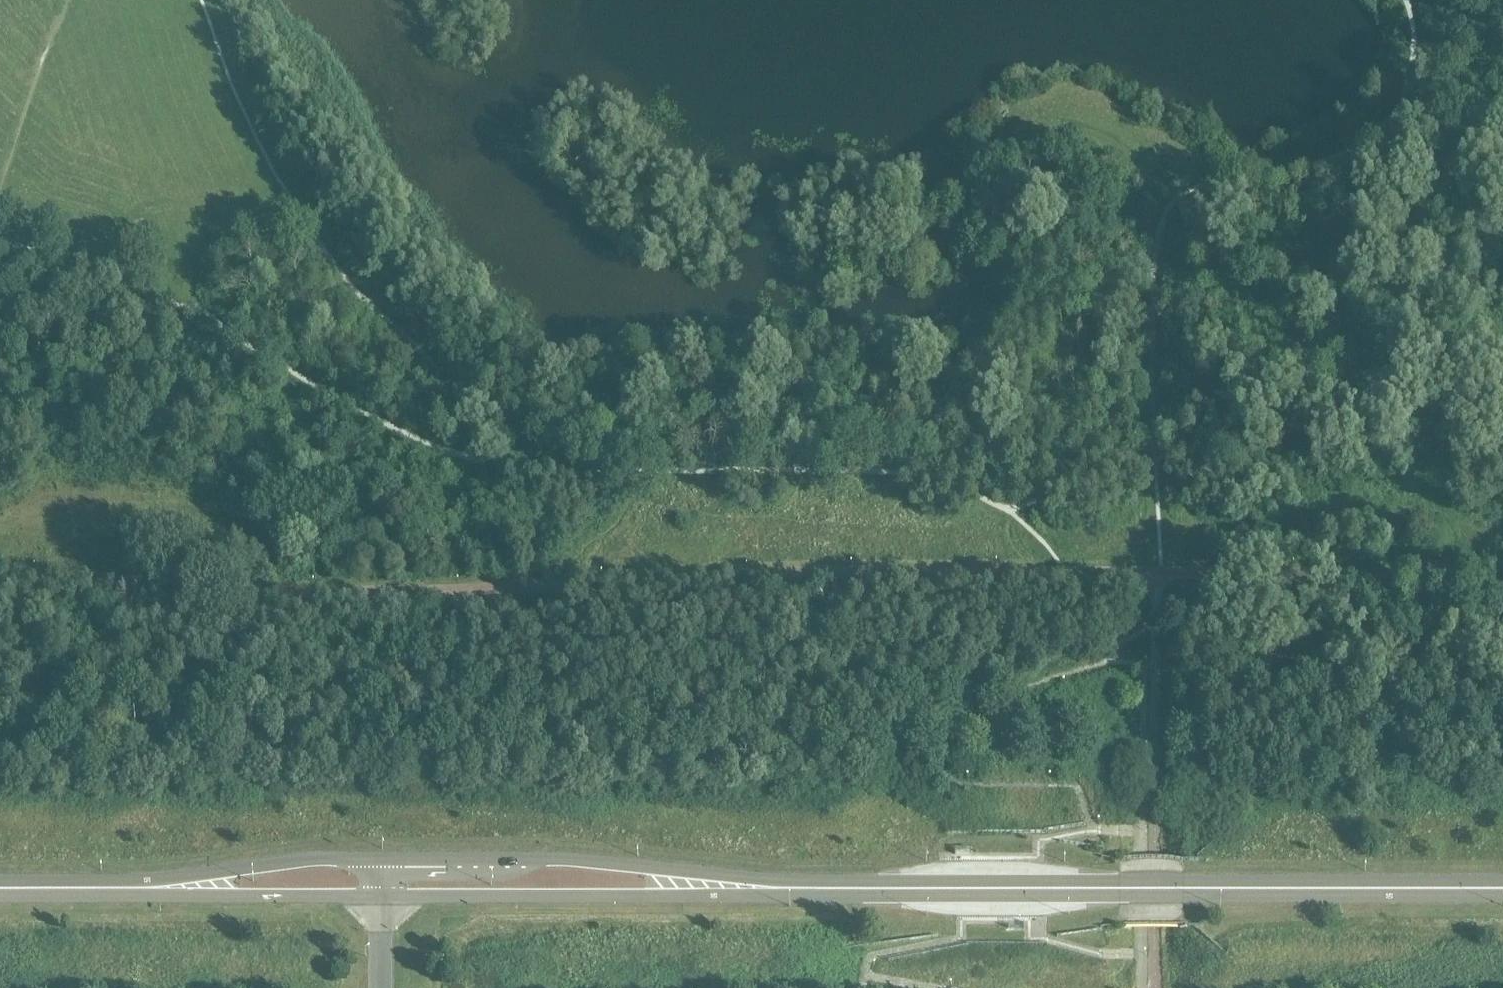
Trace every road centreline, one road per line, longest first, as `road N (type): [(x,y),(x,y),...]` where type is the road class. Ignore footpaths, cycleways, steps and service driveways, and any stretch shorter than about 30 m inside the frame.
road 1 (tertiary): [(1502,886),(773,885)]
road 2 (tertiary): [(773,885),(538,858),(382,857)]
road 3 (tertiary): [(382,893),(773,885)]
road 4 (tertiary): [(382,857),(297,859),(158,885)]
road 5 (tertiary): [(158,885),(382,893)]
road 6 (tertiary): [(158,885),(0,887)]

